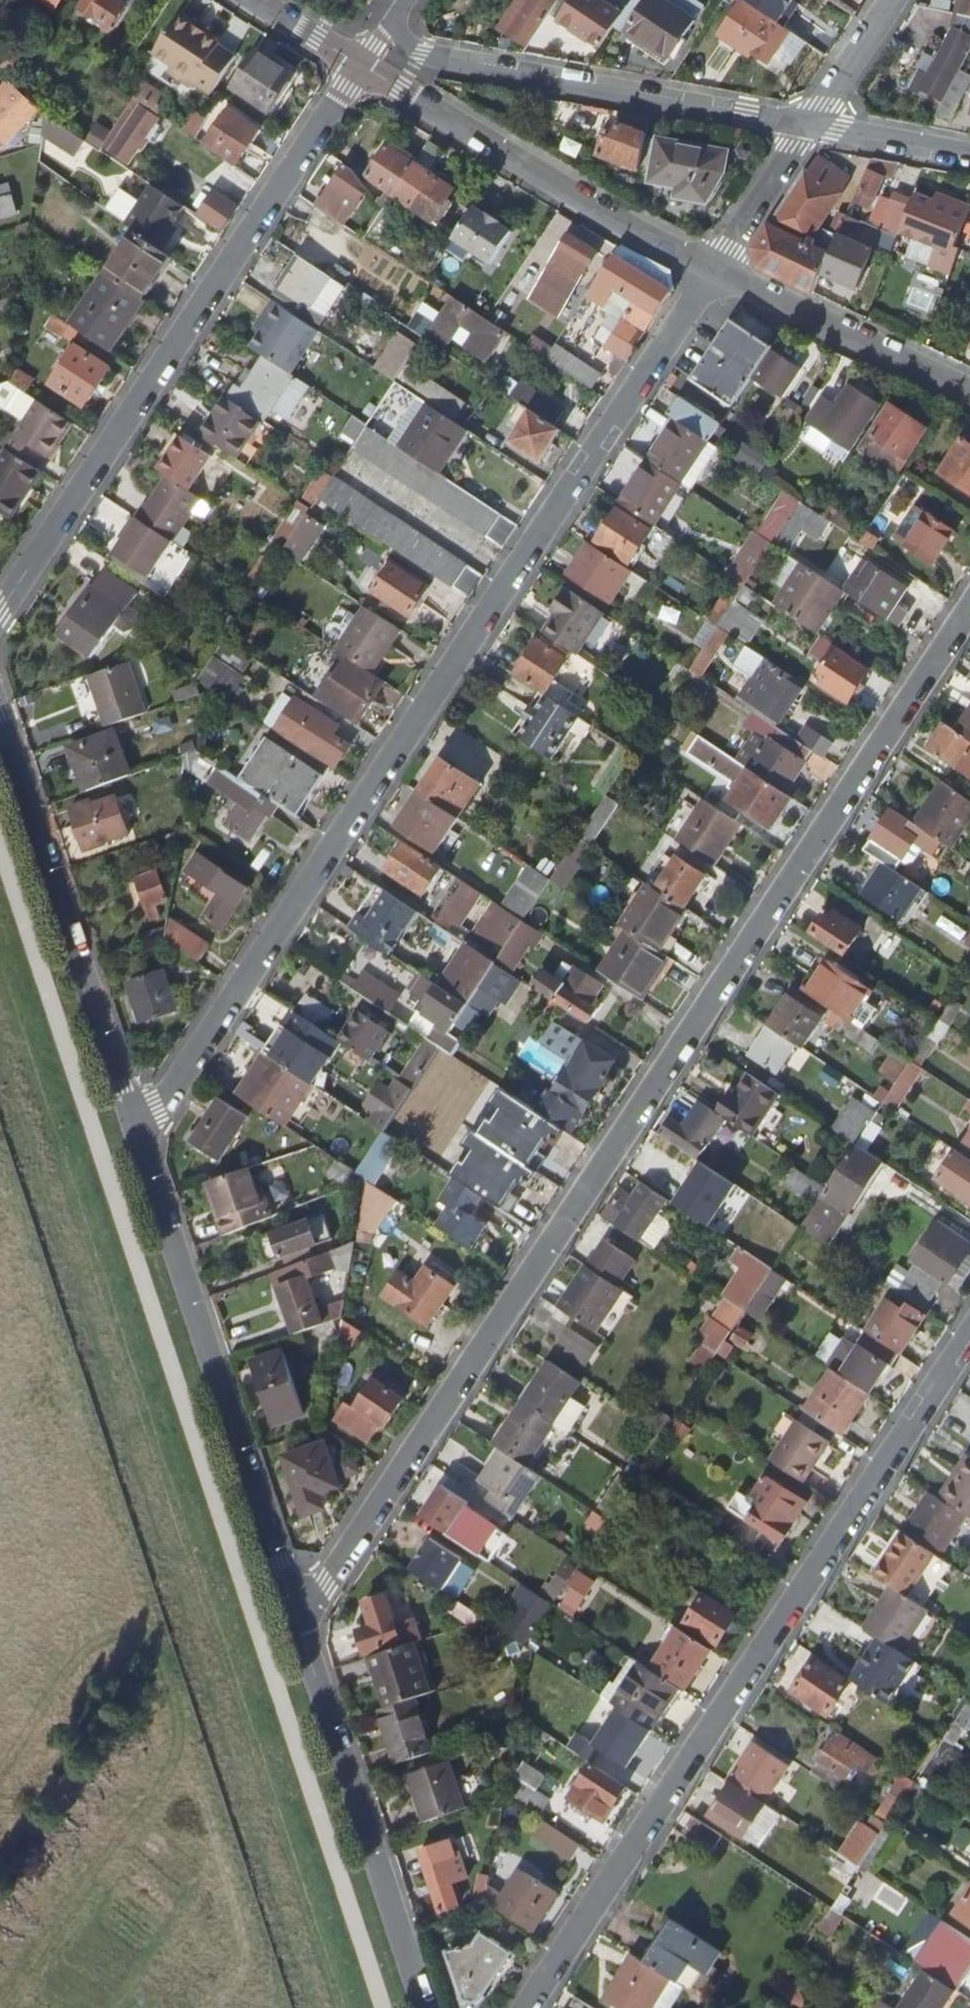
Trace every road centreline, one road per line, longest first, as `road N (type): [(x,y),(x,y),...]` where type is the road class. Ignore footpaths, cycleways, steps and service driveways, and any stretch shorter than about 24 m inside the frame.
road 1 (unclassified): [(293,1611),(327,1584),(969,610)]
road 2 (unclassified): [(133,1124),(158,1107),(715,269)]
road 3 (residential): [(525,2007),(969,1336)]
road 4 (unclassified): [(360,65),(0,612)]
road 5 (tertiary): [(133,1124),(293,1611)]
road 6 (residential): [(389,23),(438,61),(807,125)]
road 7 (tertiary): [(0,723),(133,1124)]
road 8 (tertiary): [(293,1611),(424,2007)]
road 9 (tertiary): [(360,65),(715,269)]
road 10 (tertiary): [(715,269),(969,390)]
road 11 (residential): [(807,125),(715,269)]
road 12 (residential): [(807,125),(969,156)]
road 13 (residential): [(807,125),(889,0)]
road 14 (tertiary): [(256,0),(360,65)]

